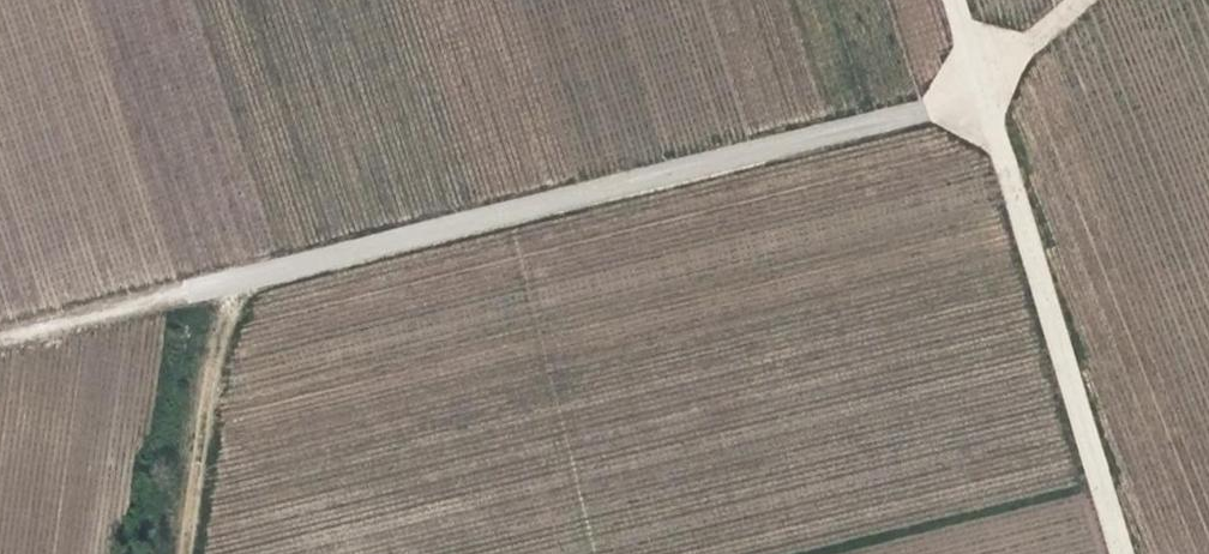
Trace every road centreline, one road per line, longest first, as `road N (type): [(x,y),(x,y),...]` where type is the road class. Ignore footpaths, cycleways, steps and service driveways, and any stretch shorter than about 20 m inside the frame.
road 1 (track): [(982,74),(919,114),(247,267),(0,333)]
road 2 (unclassified): [(1122,553),(982,74)]
road 3 (track): [(178,553),(215,339),(247,267)]

